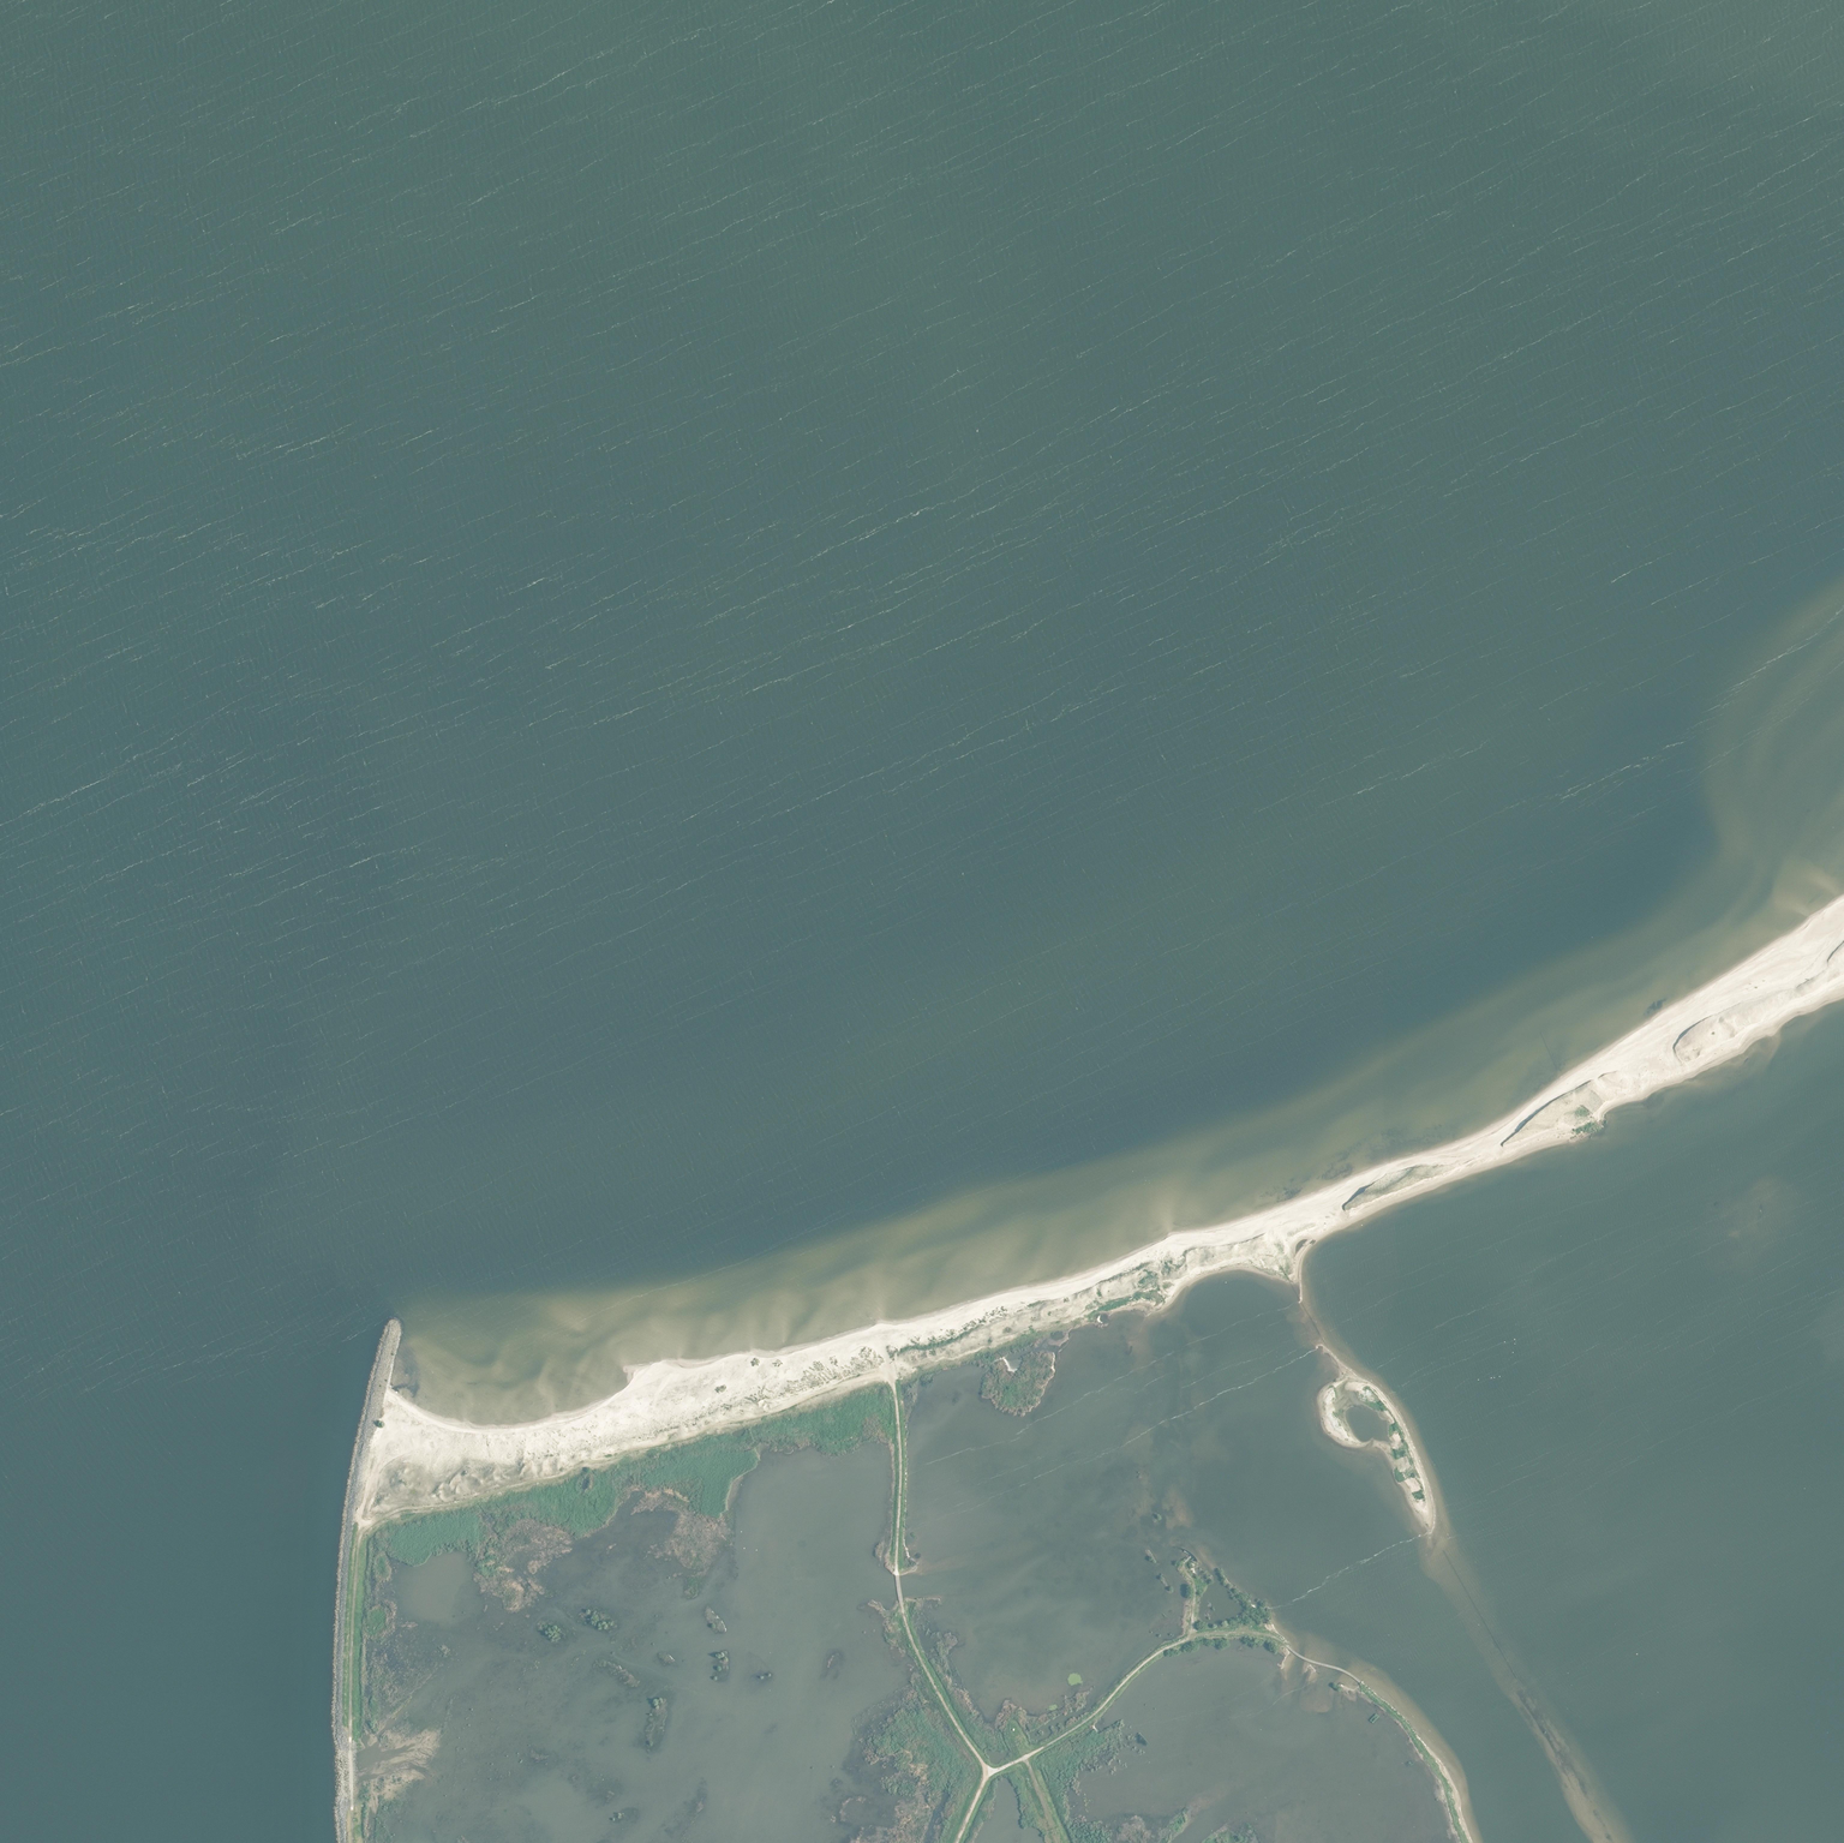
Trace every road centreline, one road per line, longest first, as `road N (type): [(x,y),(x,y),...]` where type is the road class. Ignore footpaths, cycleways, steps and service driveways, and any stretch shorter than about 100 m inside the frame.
road 1 (track): [(882,1370),(856,1370),(552,1470),(447,1498),(389,1503),(350,1534)]
road 2 (track): [(877,1349),(889,1422),(892,1599),(913,1656),(978,1766)]
road 3 (track): [(350,1534),(342,1644),(344,1842)]
road 4 (track): [(1016,1751),(1082,1709),(1149,1647),(1184,1630),(1248,1627),(1277,1640)]
road 5 (track): [(1456,1842),(1432,1776),(1398,1720),(1344,1670),(1277,1640)]

